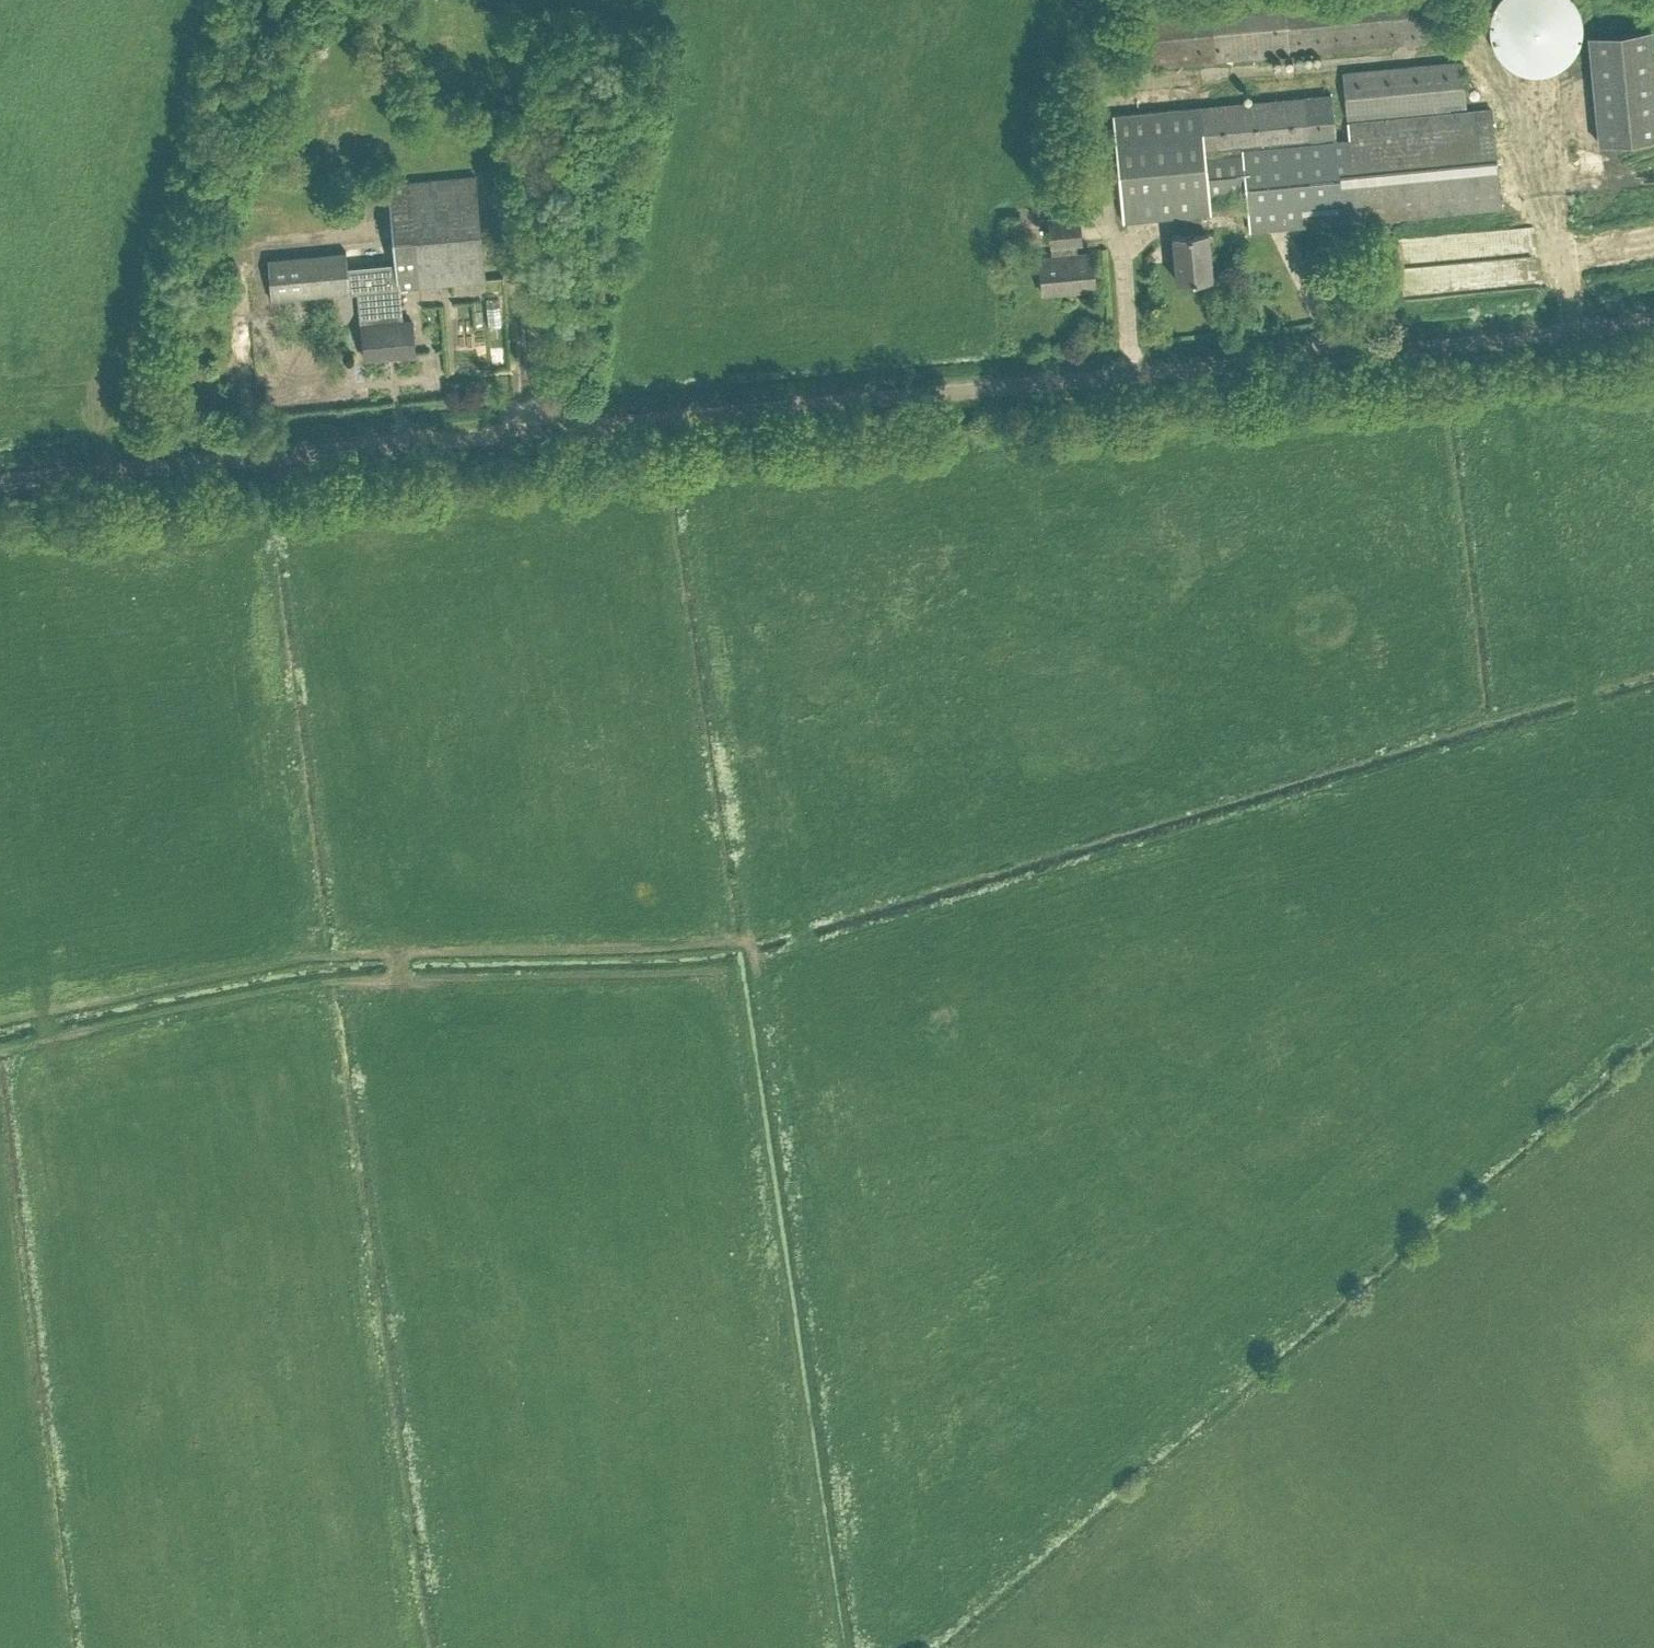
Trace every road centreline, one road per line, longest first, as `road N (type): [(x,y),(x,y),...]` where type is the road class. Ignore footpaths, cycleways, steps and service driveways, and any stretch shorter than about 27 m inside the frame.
road 1 (unclassified): [(0,479),(1057,381),(1653,316)]

